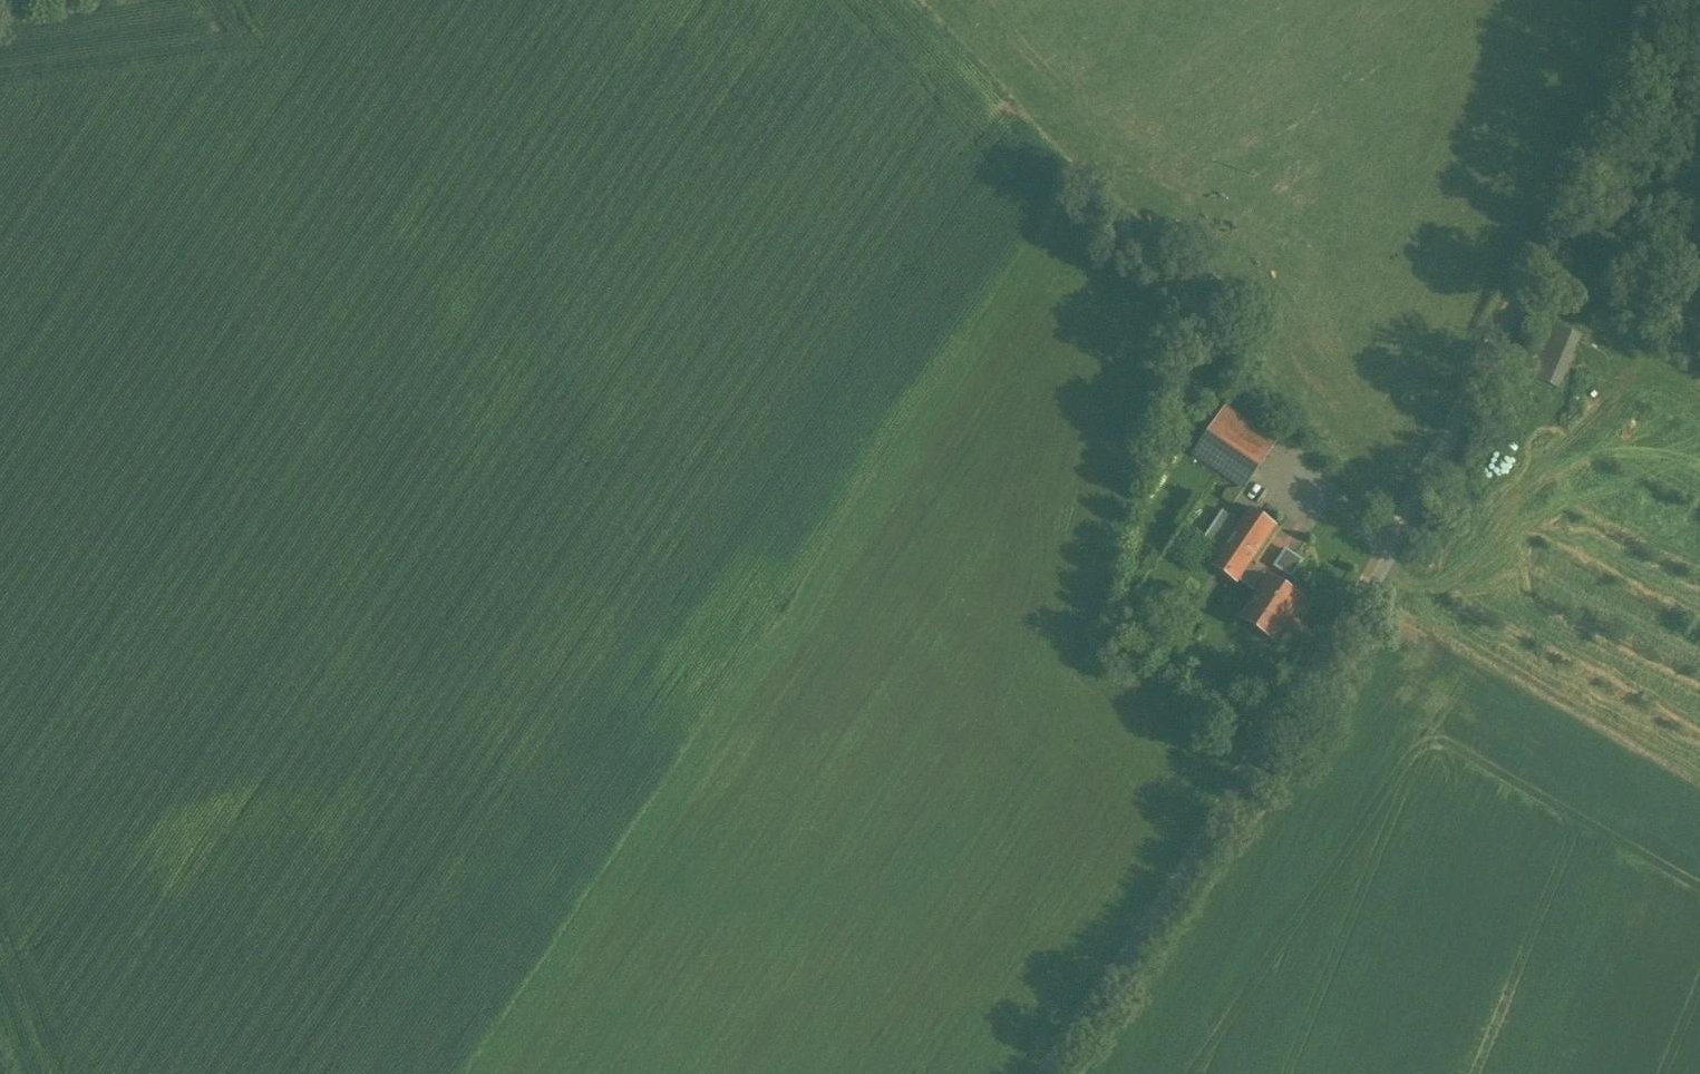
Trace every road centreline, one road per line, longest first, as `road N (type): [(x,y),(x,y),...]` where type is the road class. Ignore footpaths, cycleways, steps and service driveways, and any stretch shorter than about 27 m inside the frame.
road 1 (unclassified): [(1645,0),(1617,99),(1355,611),(1042,1073)]

